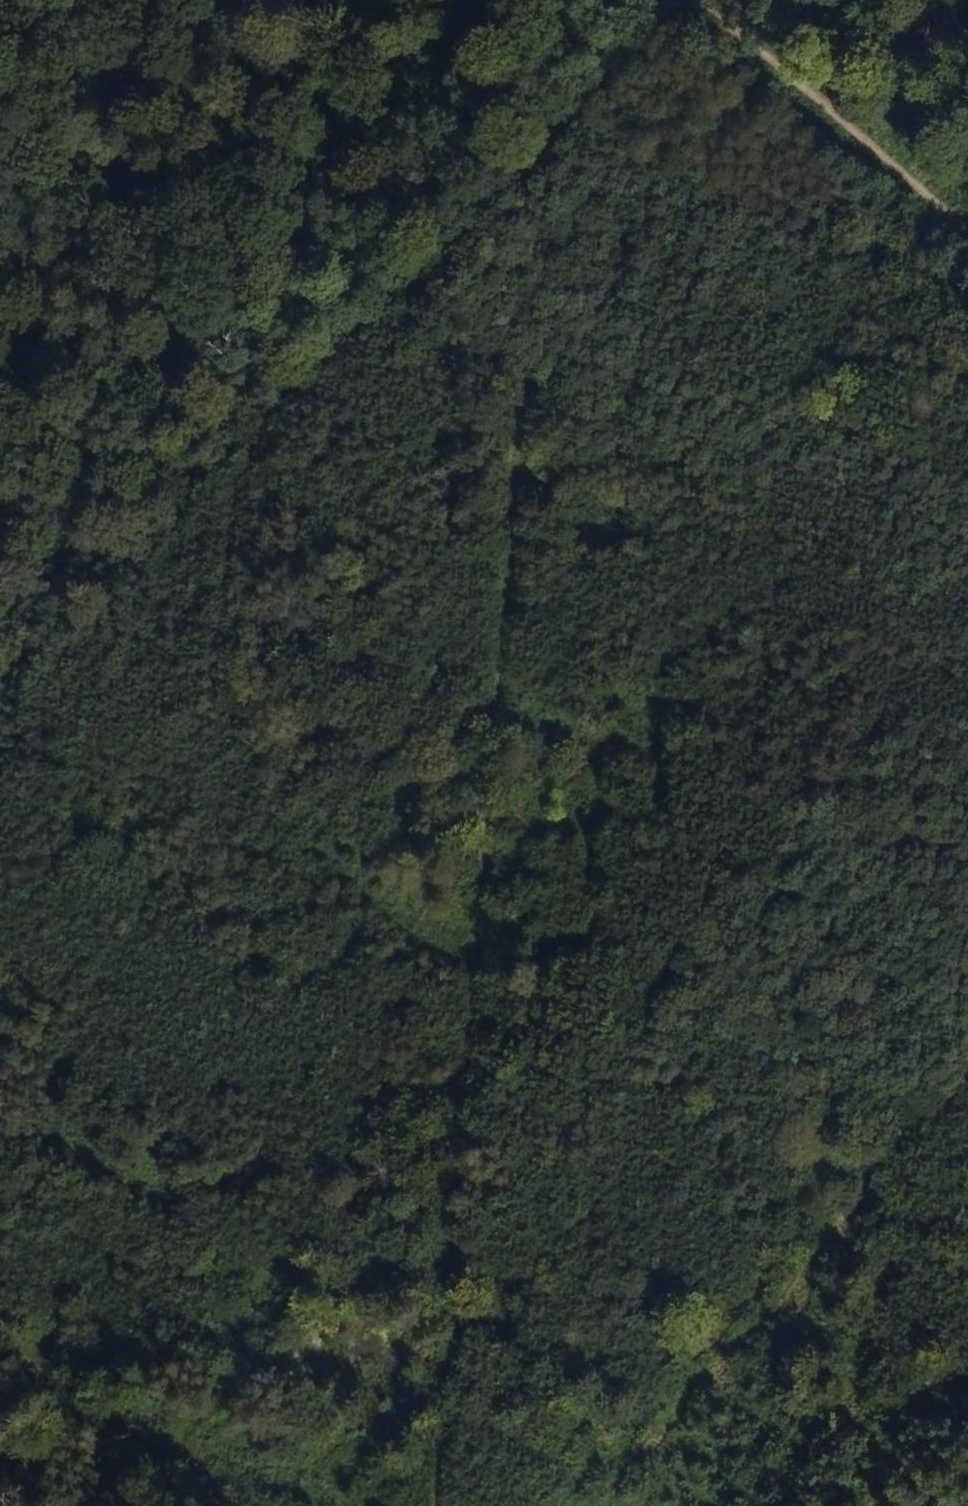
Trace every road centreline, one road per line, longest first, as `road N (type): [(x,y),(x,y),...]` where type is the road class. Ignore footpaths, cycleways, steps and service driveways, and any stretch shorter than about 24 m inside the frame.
road 1 (track): [(599,1505),(967,1109)]
road 2 (track): [(967,225),(699,0)]

